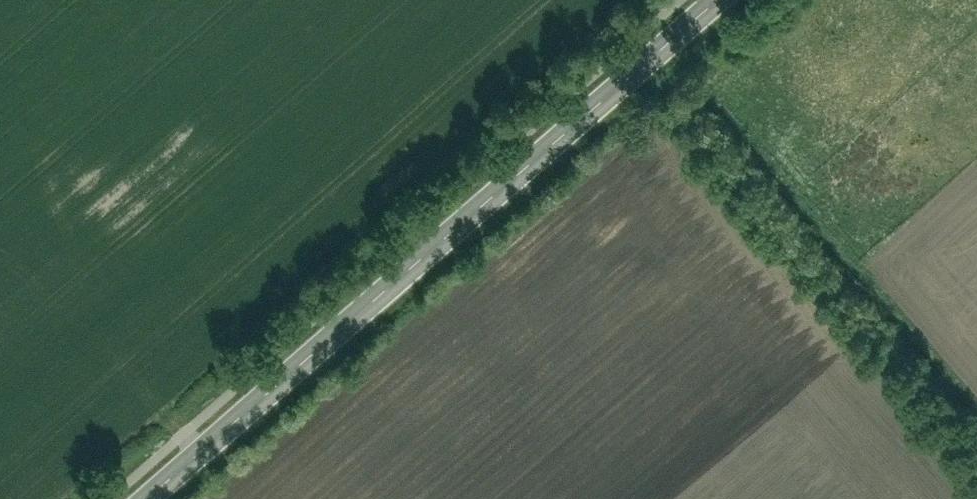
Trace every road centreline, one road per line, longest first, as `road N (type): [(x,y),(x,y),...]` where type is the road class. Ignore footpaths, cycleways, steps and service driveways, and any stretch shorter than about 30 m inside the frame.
road 1 (tertiary): [(153,498),(722,0)]

